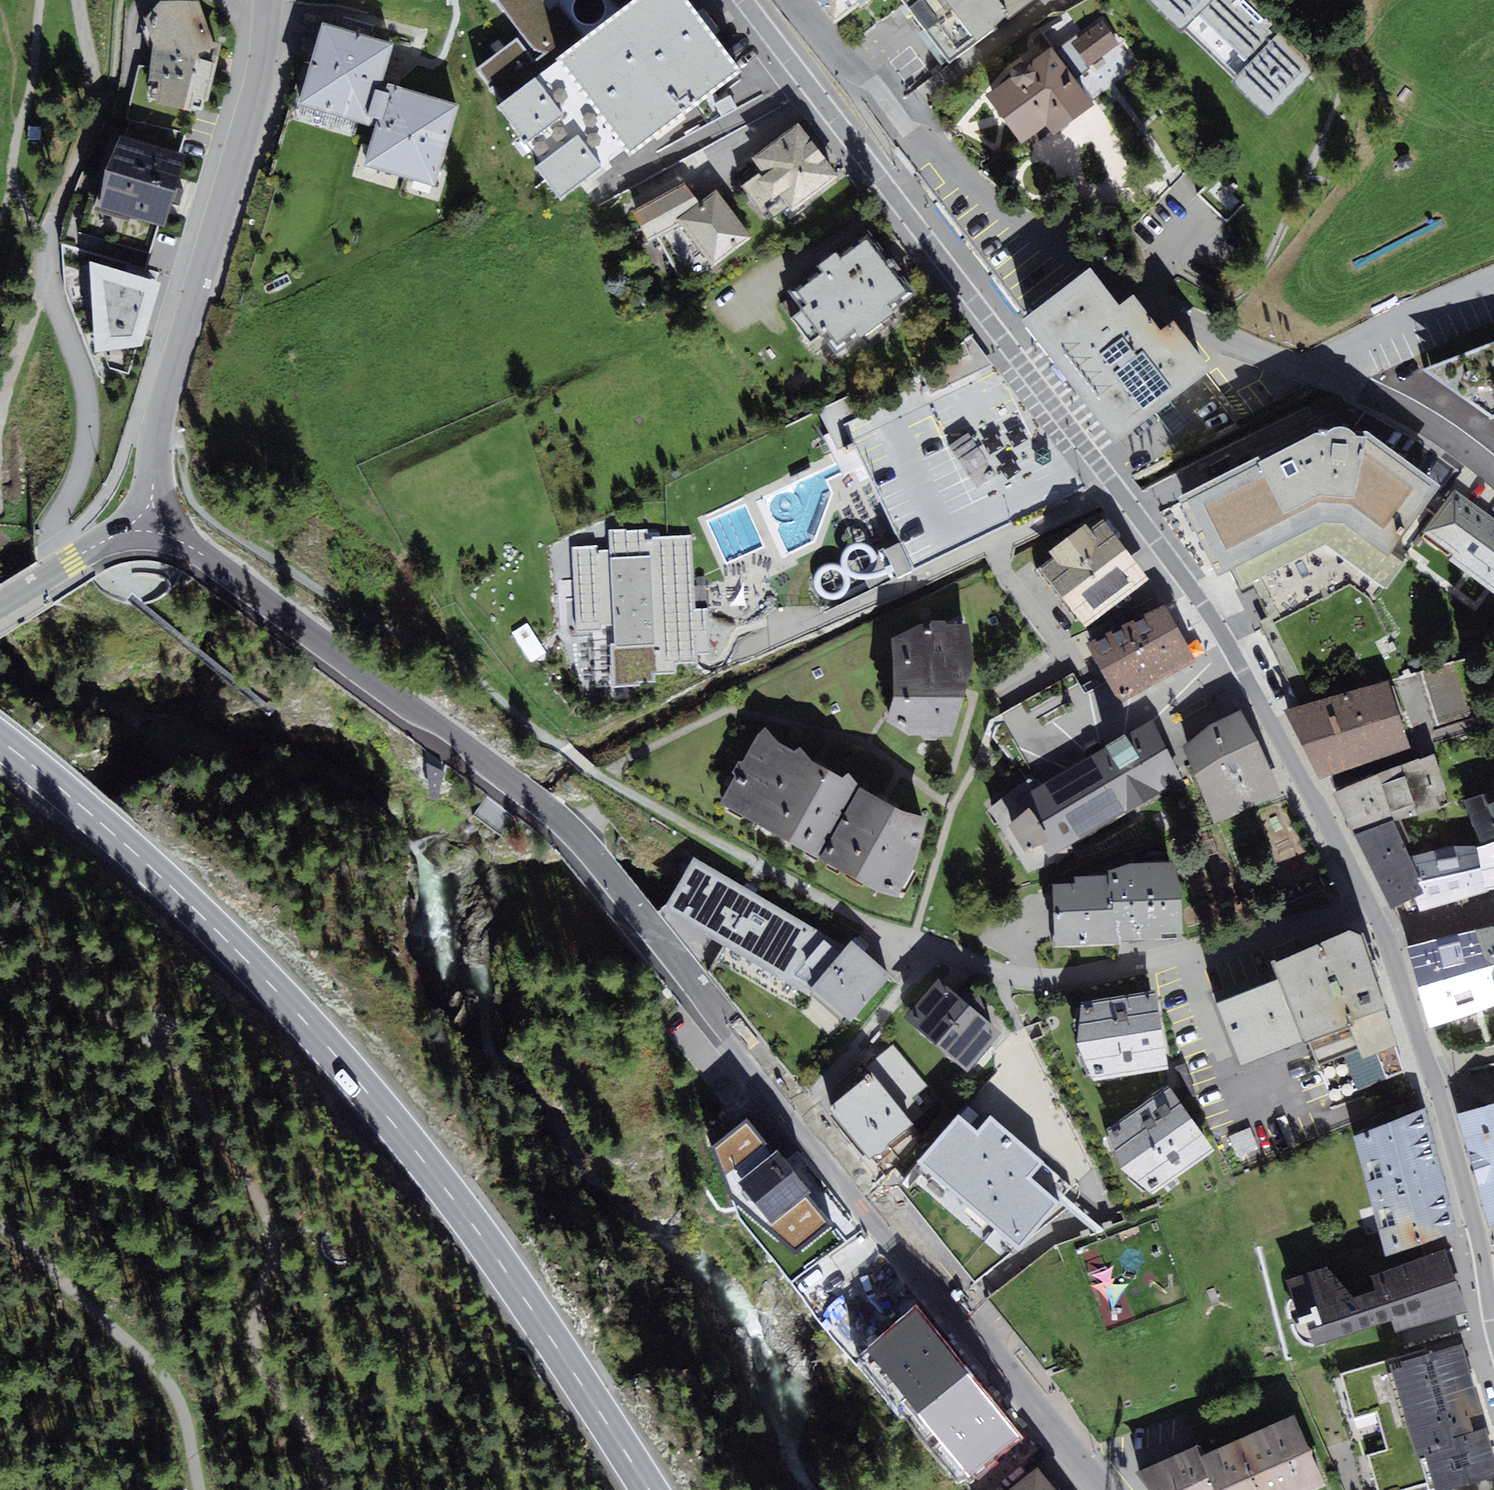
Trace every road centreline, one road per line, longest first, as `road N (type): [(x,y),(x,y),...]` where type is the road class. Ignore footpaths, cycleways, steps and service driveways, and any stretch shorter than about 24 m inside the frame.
road 1 (tertiary): [(149,533),(203,555),(577,838),(1101,1489)]
road 2 (tertiary): [(745,0),(1203,598),(1374,907)]
road 3 (primary): [(648,1489),(516,1285),(355,1077),(196,909),(0,740)]
road 4 (residential): [(792,0),(921,145),(988,198),(1138,292),(1362,389),(1493,472)]
road 5 (track): [(0,941),(165,1053),(203,1103),(227,1161),(267,1208),(275,1229),(259,1312),(261,1358),(314,1448),(326,1489)]
road 6 (tertiary): [(149,533),(163,409),(256,94),(270,0)]
road 7 (residential): [(936,951),(999,975),(1081,978),(1374,907)]
road 8 (tertiary): [(1389,933),(1481,1249),(1493,1333)]
road 9 (track): [(196,1489),(168,1389),(37,1251),(0,1224)]
road 10 (tertiary): [(149,533),(103,543),(0,605)]

